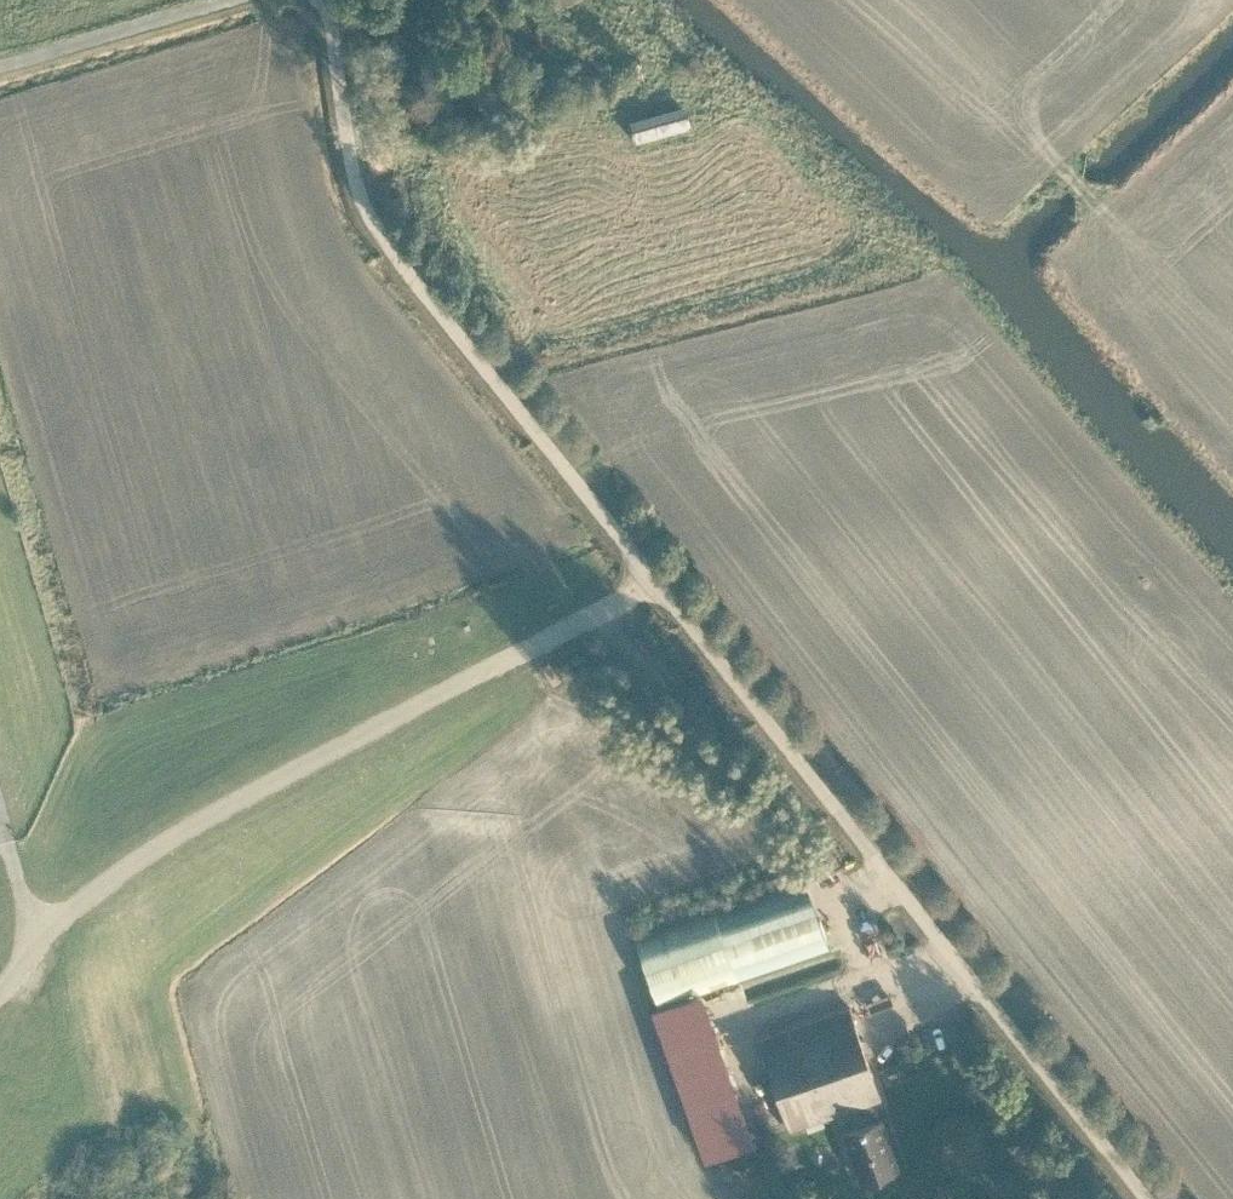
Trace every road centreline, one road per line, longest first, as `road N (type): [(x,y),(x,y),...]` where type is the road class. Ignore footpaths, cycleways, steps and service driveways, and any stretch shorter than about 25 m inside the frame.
road 1 (track): [(1153,1198),(654,582)]
road 2 (track): [(328,0),(351,149),(375,225),(654,582)]
road 3 (track): [(242,0),(0,69)]
road 4 (track): [(18,962),(64,1198)]
road 5 (track): [(35,932),(0,812)]

